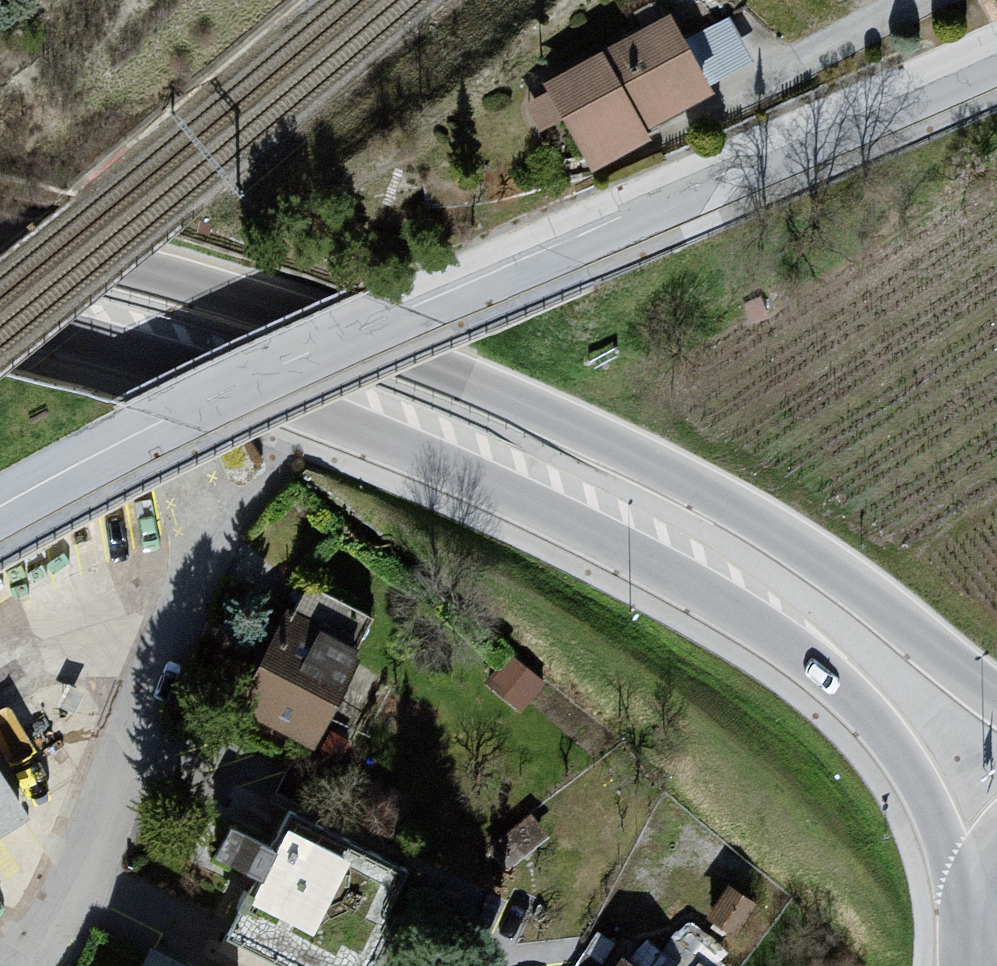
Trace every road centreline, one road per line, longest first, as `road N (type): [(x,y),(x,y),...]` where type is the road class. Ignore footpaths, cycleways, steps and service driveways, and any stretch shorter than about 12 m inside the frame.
road 1 (secondary): [(0,326),(290,402),(535,506),(762,626),(877,725),(980,892)]
road 2 (secondary): [(996,696),(795,543),(524,402),(258,303),(0,234)]
road 3 (unclassified): [(409,308),(996,66)]
road 4 (residential): [(0,507),(167,419),(409,308)]
road 5 (residential): [(18,965),(64,925),(191,632)]

